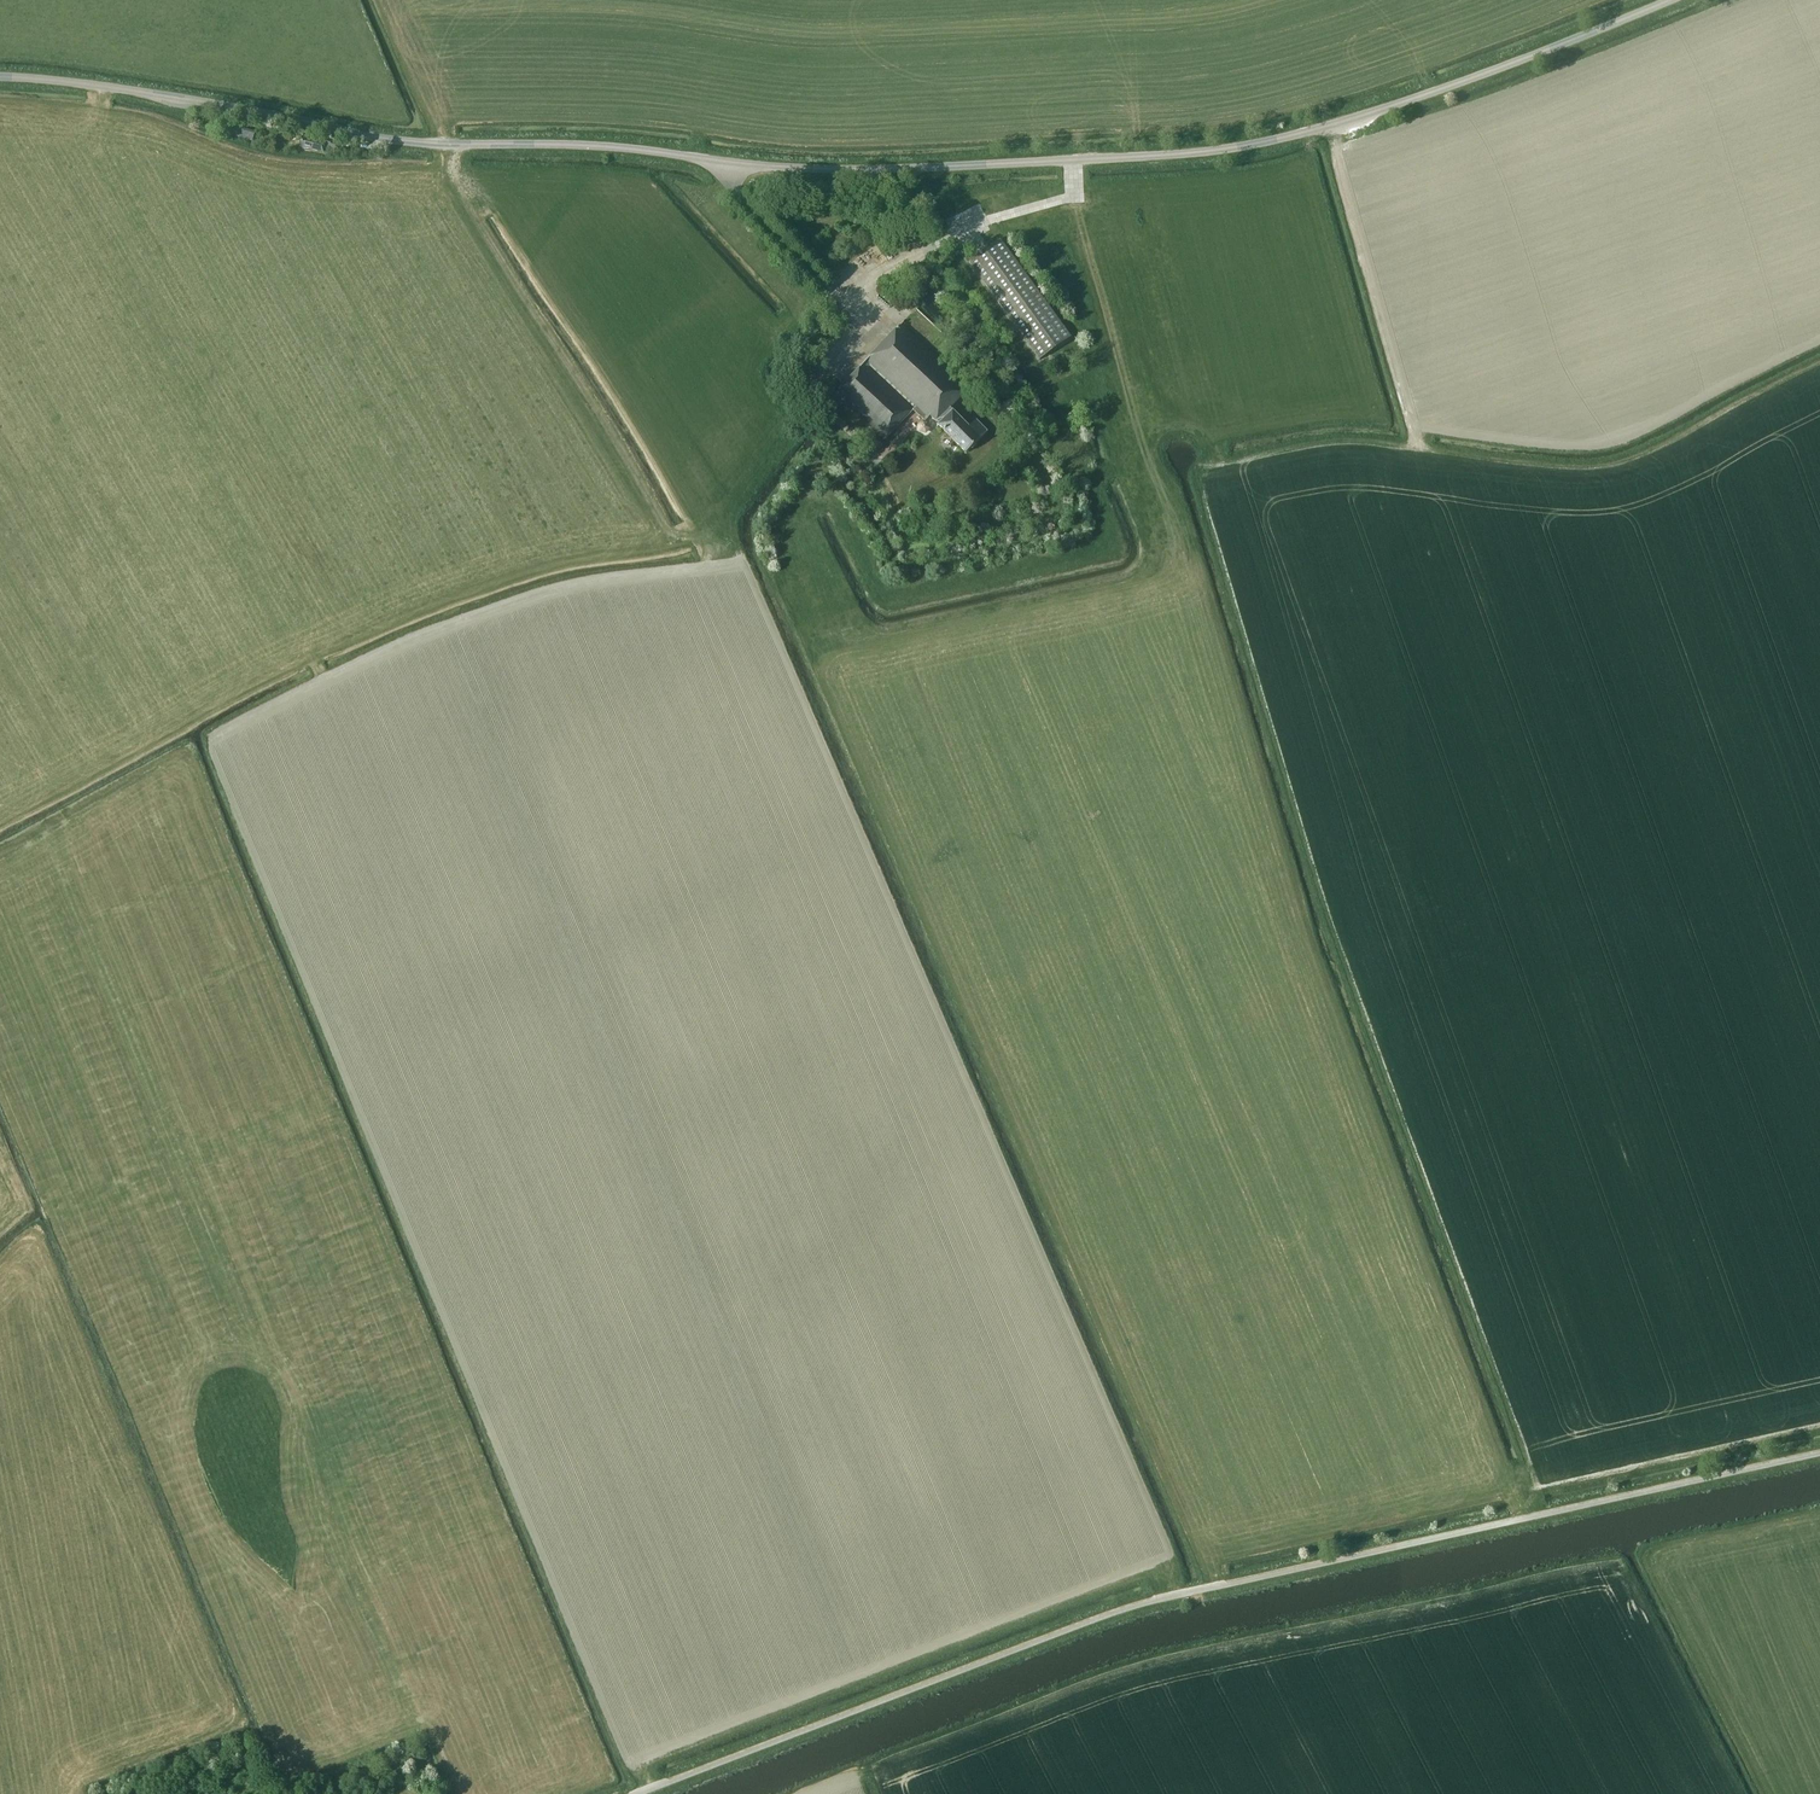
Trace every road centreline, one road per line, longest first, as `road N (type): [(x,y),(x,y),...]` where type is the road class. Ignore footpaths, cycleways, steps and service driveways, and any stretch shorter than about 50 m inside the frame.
road 1 (tertiary): [(0,78),(261,113),(438,150),(544,147),(827,172),(936,171),(1280,143),(1429,98),(1666,0)]

